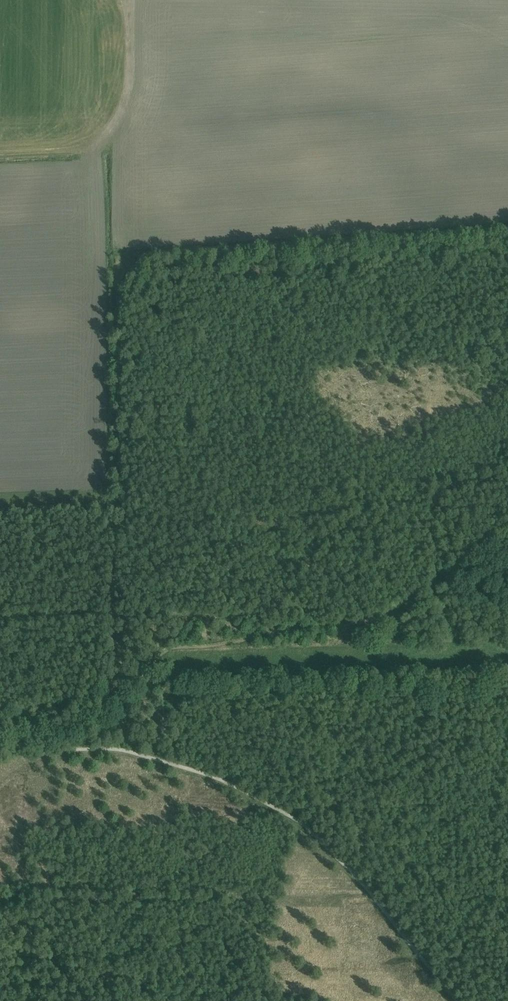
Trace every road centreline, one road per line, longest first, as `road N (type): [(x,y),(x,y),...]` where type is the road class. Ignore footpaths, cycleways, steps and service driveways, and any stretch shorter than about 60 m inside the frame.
road 1 (track): [(507,234),(119,258)]
road 2 (track): [(249,642),(377,622),(458,579),(507,574)]
road 3 (track): [(124,0),(114,133),(91,147),(0,154)]
road 4 (track): [(111,704),(167,652),(249,642)]

